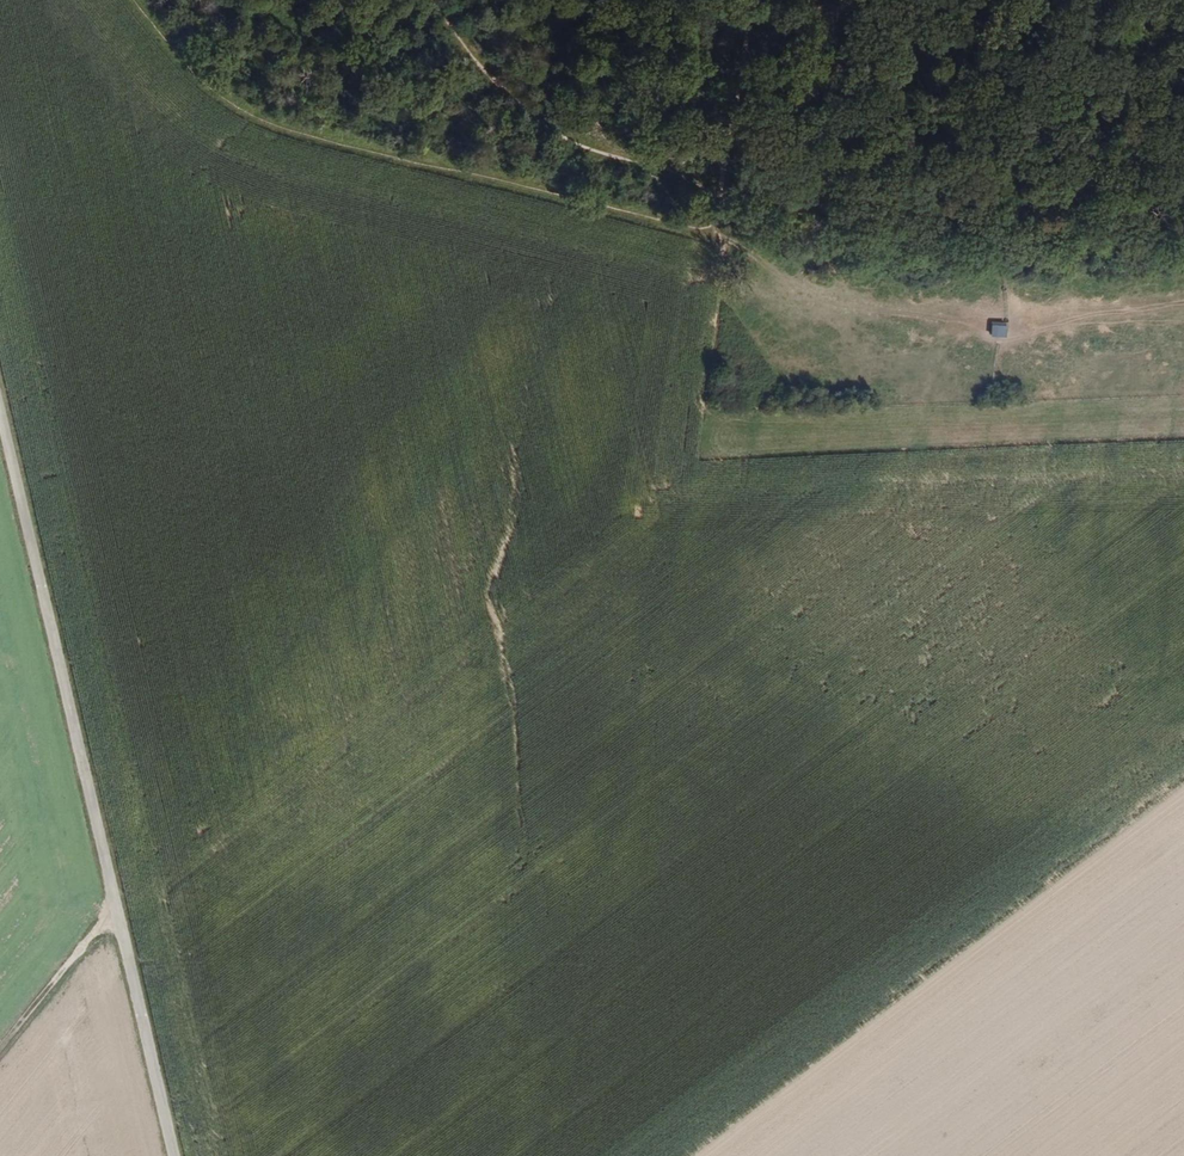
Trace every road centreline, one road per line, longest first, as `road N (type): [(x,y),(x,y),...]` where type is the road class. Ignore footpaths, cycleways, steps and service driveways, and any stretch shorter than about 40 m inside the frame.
road 1 (unclassified): [(0,385),(179,1155)]
road 2 (track): [(0,1061),(121,908)]

